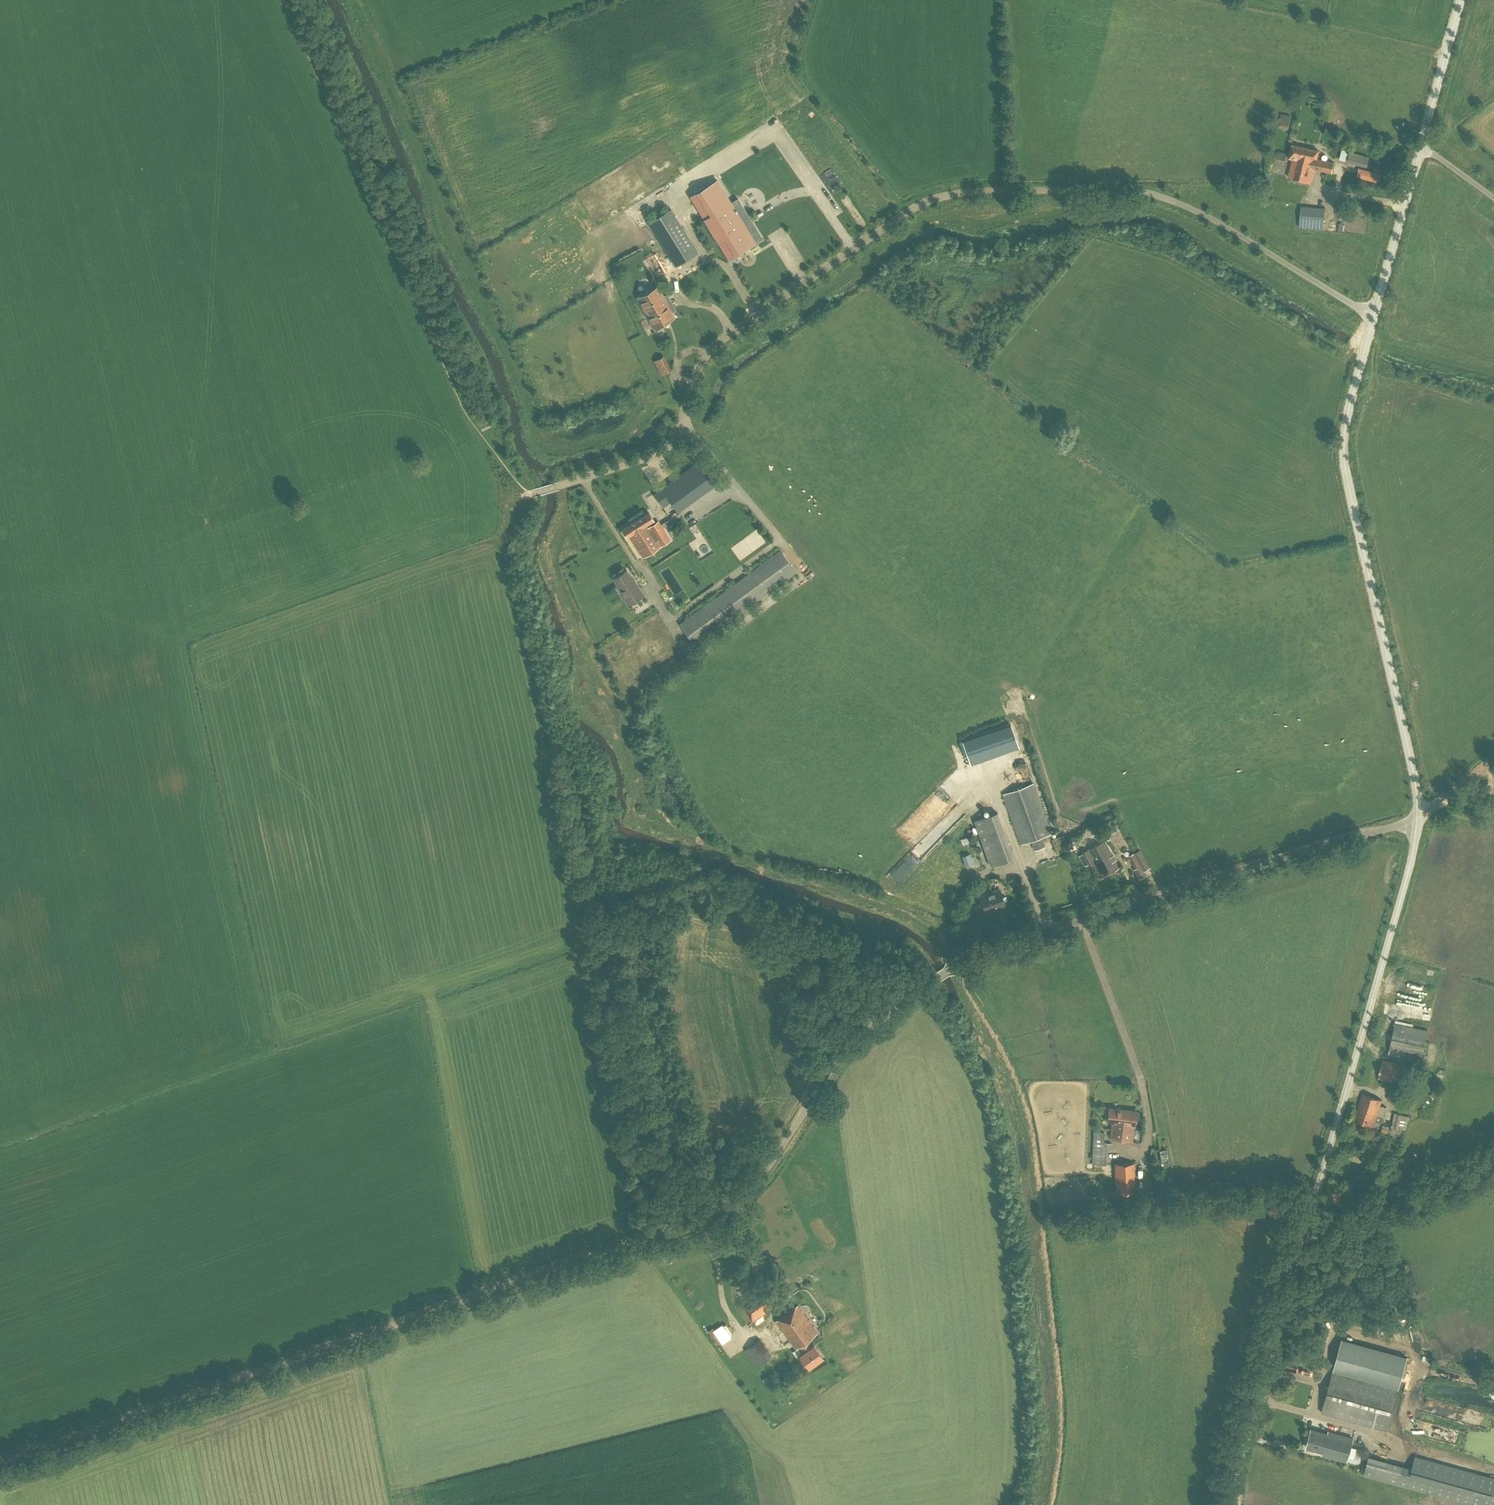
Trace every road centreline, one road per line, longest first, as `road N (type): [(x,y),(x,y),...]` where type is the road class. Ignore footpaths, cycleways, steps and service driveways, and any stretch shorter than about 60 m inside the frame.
road 1 (unclassified): [(0,1463),(722,1209),(762,1176),(855,1041),(957,964),(1419,818)]
road 2 (unclassified): [(532,494),(664,453),(710,351),(903,215),(955,194),(1151,193),(1210,217),(1375,312)]
road 3 (unclassified): [(1237,1504),(1248,1436),(1419,818)]
road 4 (unclassified): [(1419,818),(1344,457),(1375,312)]
road 5 (unclassified): [(1375,312),(1460,0)]
road 6 (track): [(1303,1244),(1493,1163)]

